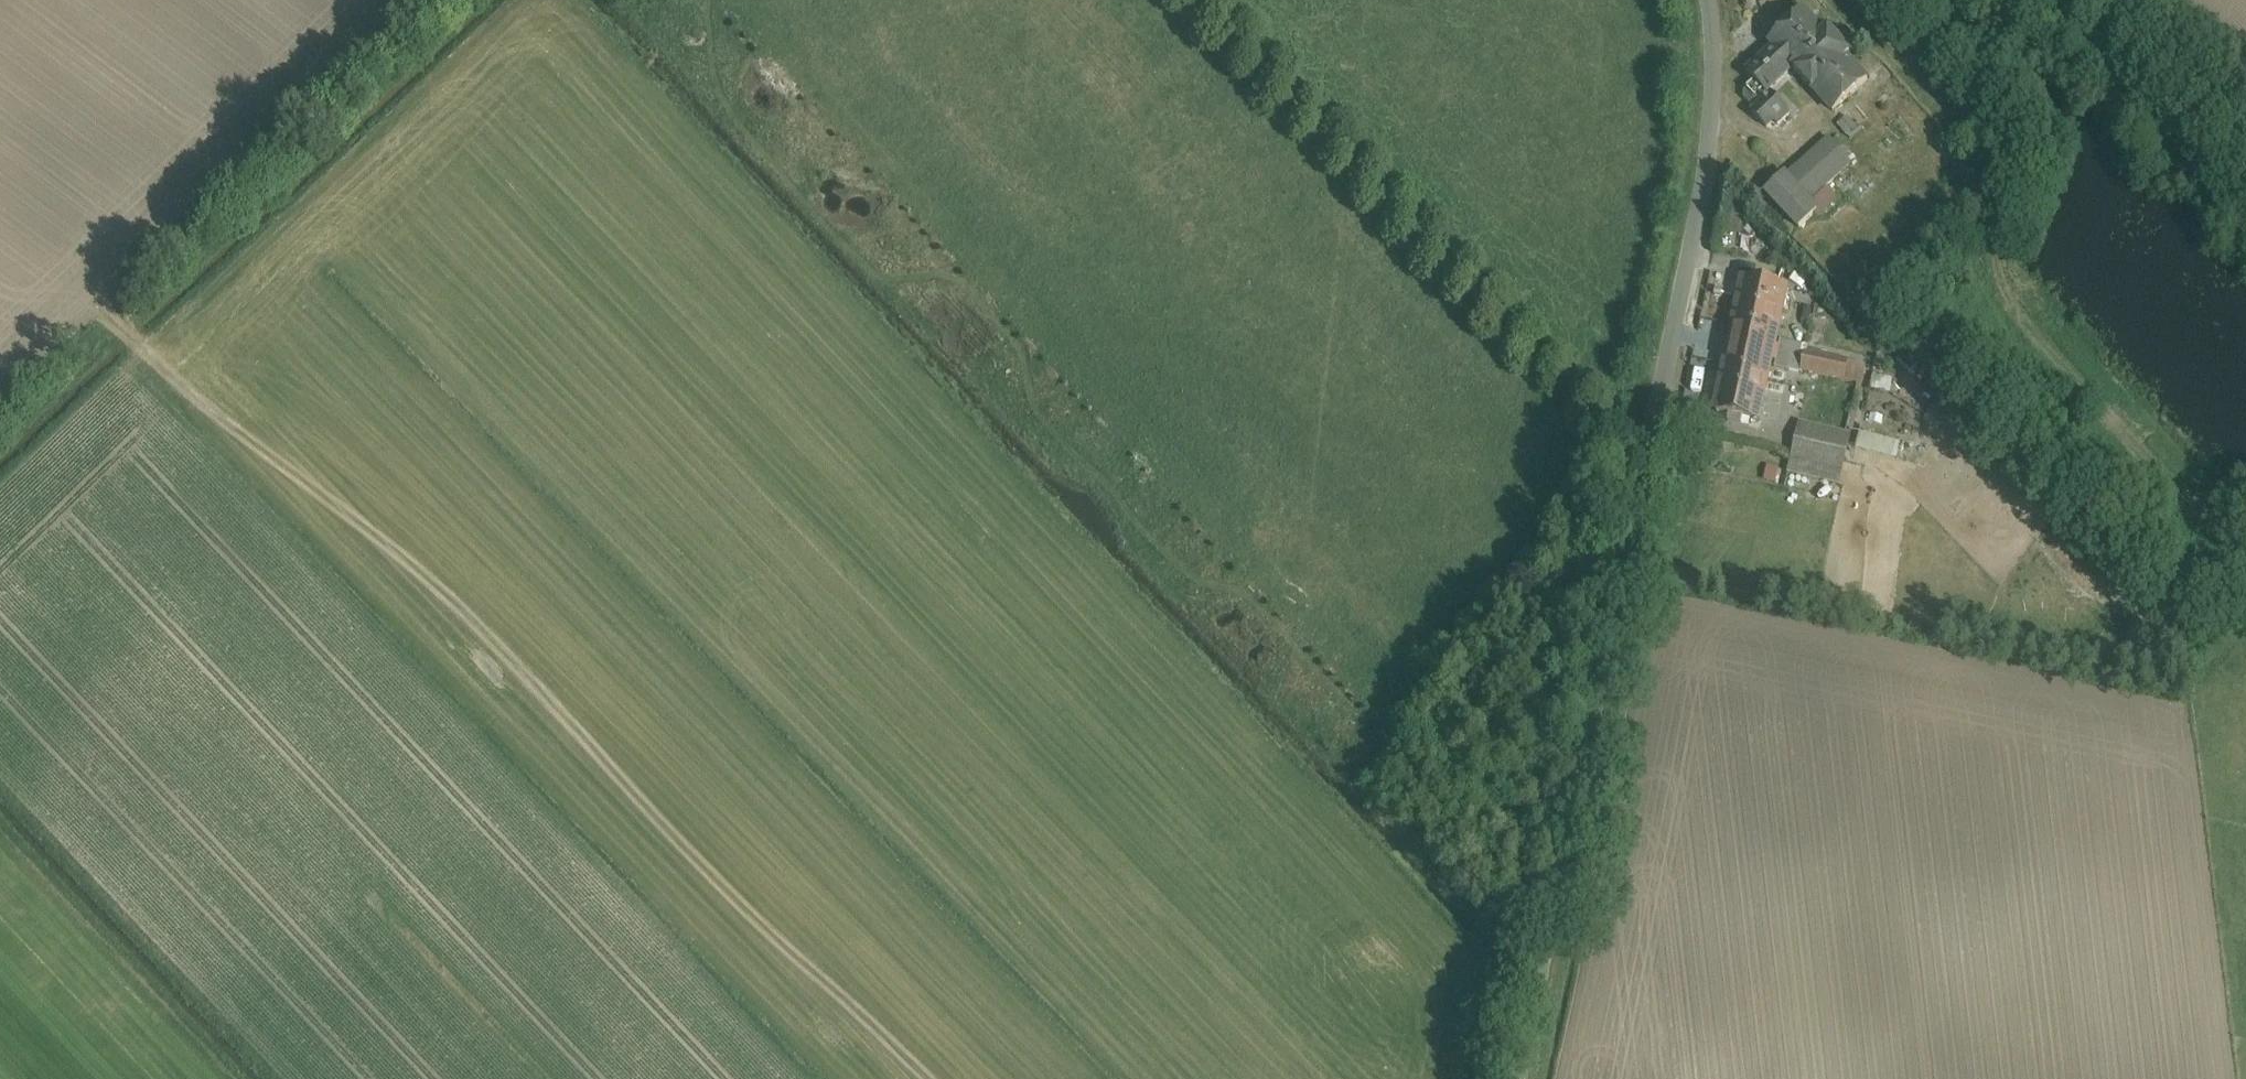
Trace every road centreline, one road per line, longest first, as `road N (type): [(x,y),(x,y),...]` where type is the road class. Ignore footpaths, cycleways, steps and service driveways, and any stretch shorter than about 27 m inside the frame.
road 1 (unclassified): [(1521,1078),(1691,254),(1712,128),(1707,0)]
road 2 (track): [(2245,535),(2225,530),(2069,390),(2006,310),(1998,265),(2005,217),(1989,157),(1826,0)]
road 3 (unclassified): [(2054,0),(2245,200)]

